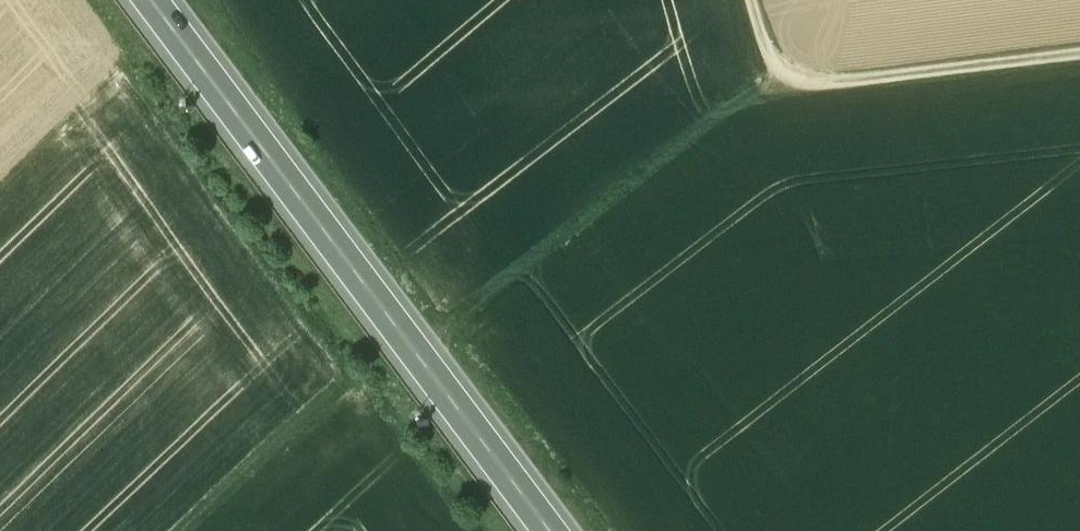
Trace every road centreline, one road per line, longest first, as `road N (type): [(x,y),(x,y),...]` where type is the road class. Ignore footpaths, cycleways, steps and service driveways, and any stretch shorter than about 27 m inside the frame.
road 1 (primary): [(555,530),(157,0)]
road 2 (track): [(777,89),(726,107),(422,353)]
road 3 (track): [(777,89),(1079,53)]
road 4 (track): [(184,530),(340,382)]

